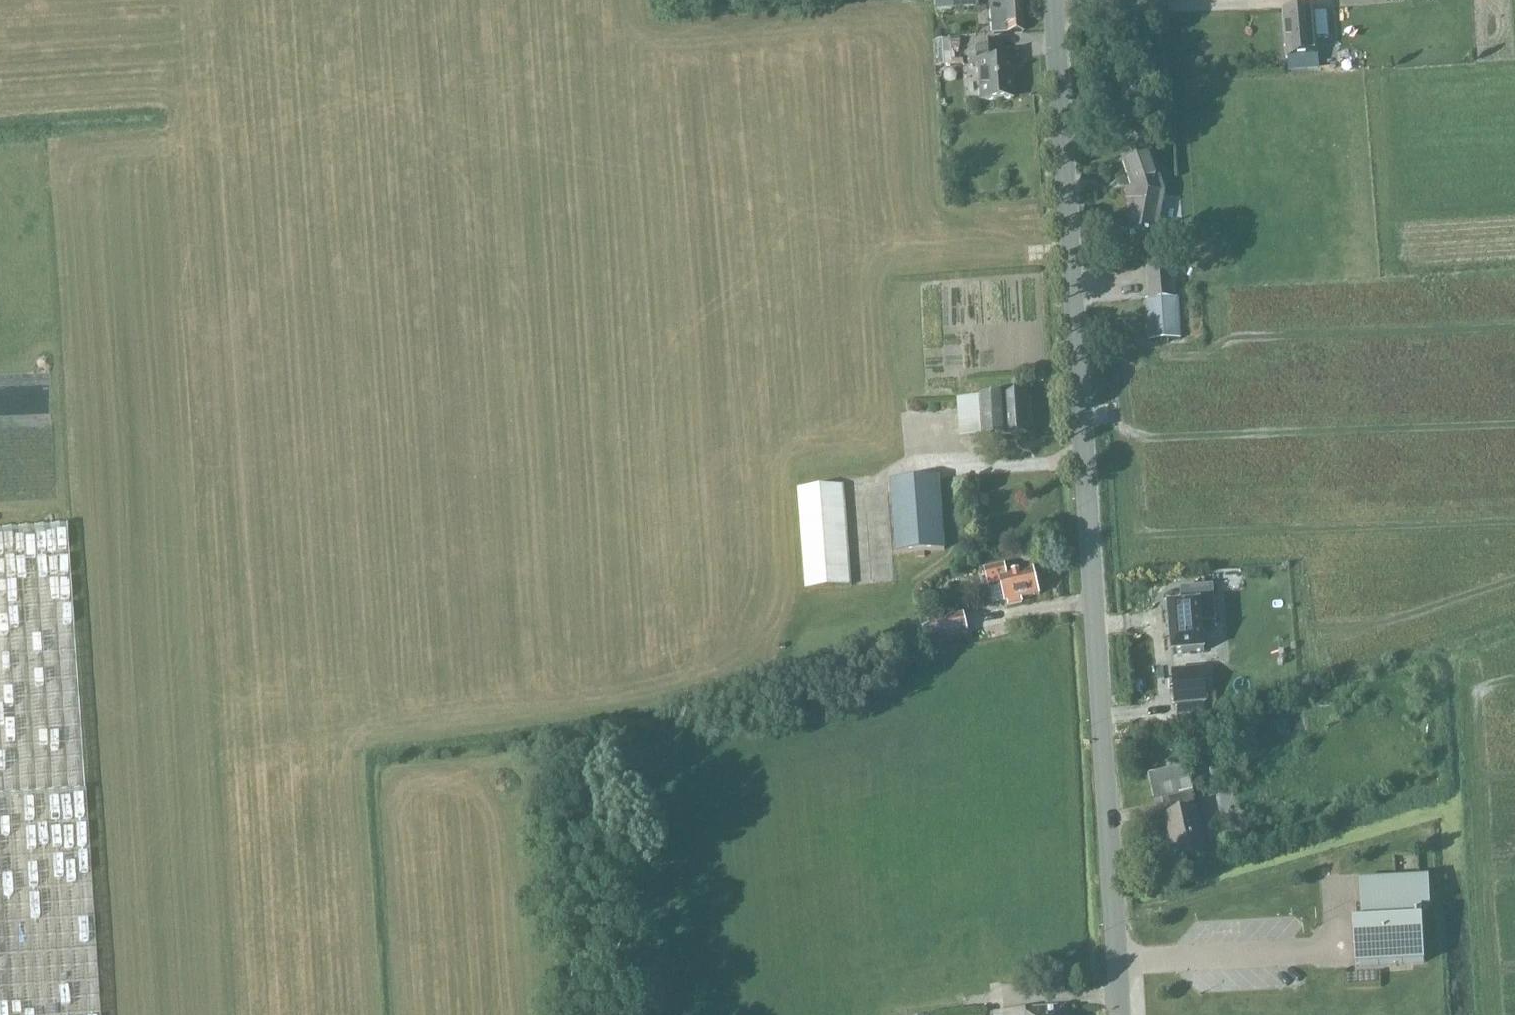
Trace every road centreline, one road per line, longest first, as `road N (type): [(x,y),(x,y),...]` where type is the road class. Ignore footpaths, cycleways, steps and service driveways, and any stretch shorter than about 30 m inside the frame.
road 1 (tertiary): [(1120,1014),(1054,0)]

